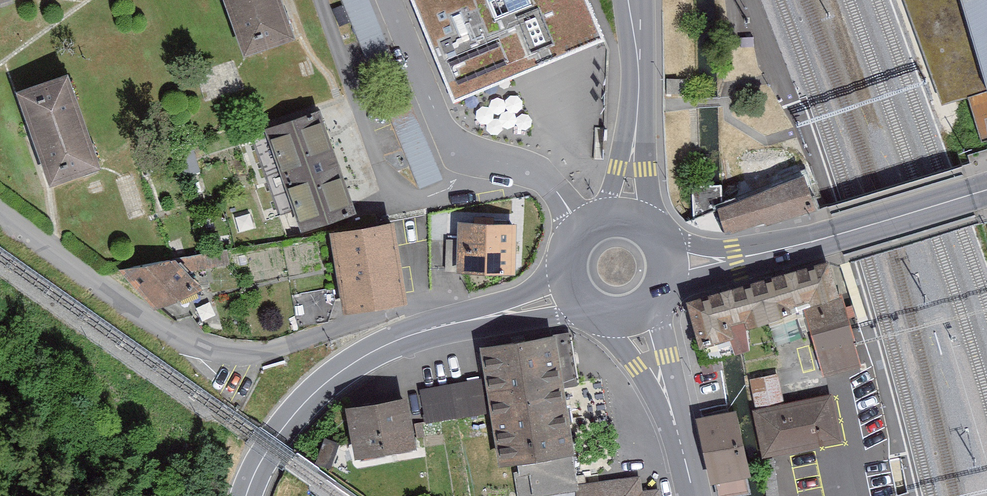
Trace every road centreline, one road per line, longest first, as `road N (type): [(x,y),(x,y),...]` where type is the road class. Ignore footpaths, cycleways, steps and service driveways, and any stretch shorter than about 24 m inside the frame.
road 1 (residential): [(439,326),(411,306),(260,354),(221,353),(150,322),(0,206)]
road 2 (primary): [(986,190),(774,251),(664,263)]
road 3 (primary): [(439,326),(388,344),(329,379),(278,432),(245,495)]
road 4 (residential): [(634,0),(639,81),(625,221)]
road 5 (tertiary): [(694,495),(635,313)]
road 6 (primary): [(575,294),(439,326)]

